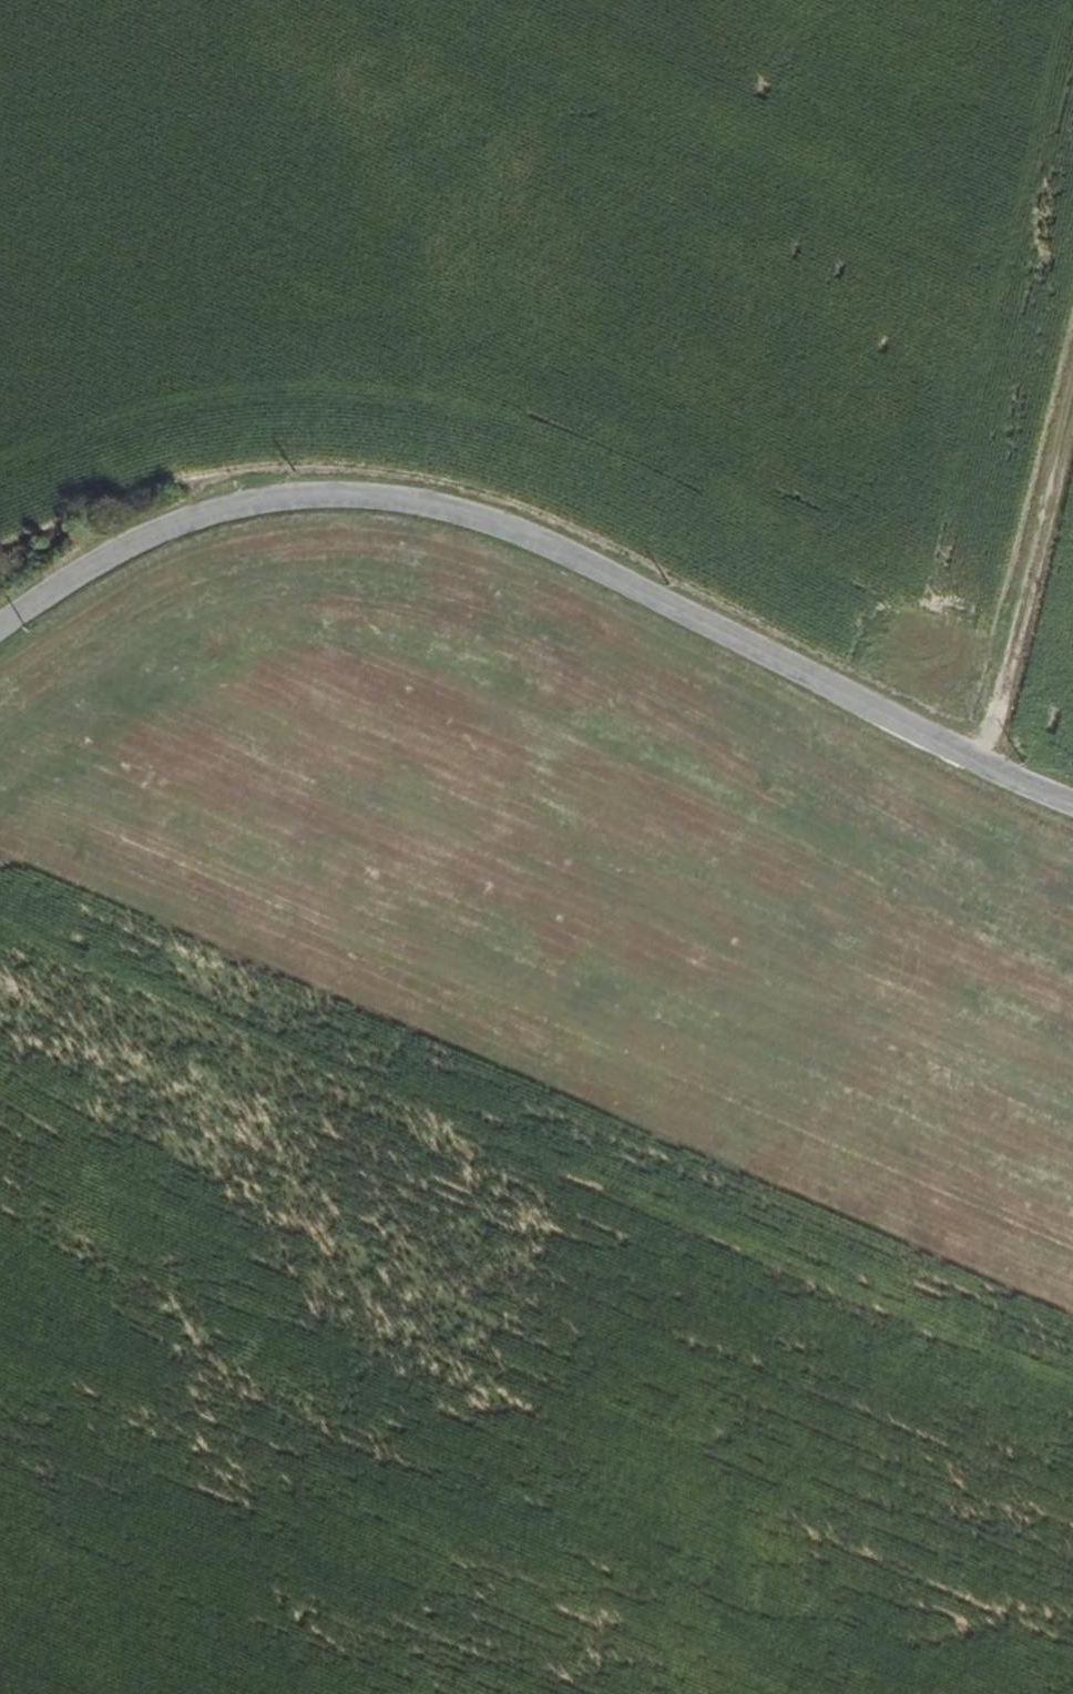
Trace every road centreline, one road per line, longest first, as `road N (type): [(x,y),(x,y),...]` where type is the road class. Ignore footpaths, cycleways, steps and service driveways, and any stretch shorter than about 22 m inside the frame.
road 1 (tertiary): [(0,634),(125,547),(246,502),(365,493),(482,516),(1072,802)]

